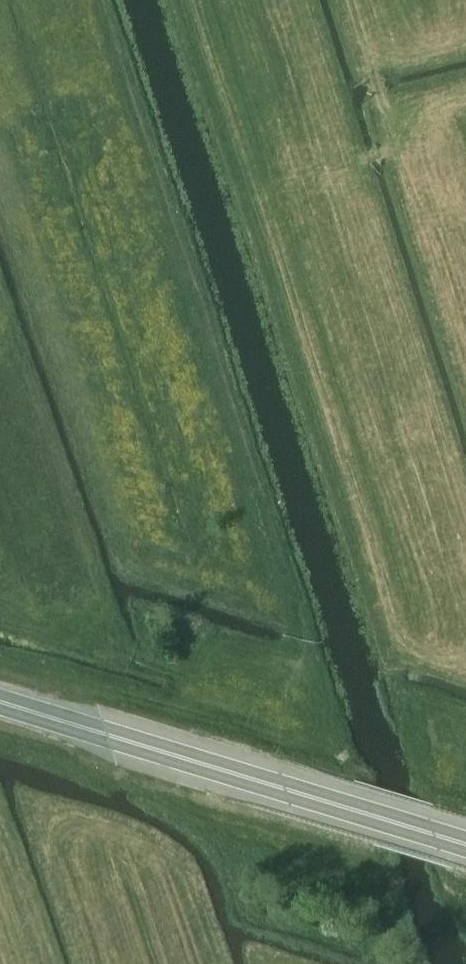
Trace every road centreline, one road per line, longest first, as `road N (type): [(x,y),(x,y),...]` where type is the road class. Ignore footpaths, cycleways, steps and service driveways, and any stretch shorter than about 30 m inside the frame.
road 1 (primary): [(440,835),(0,701)]

